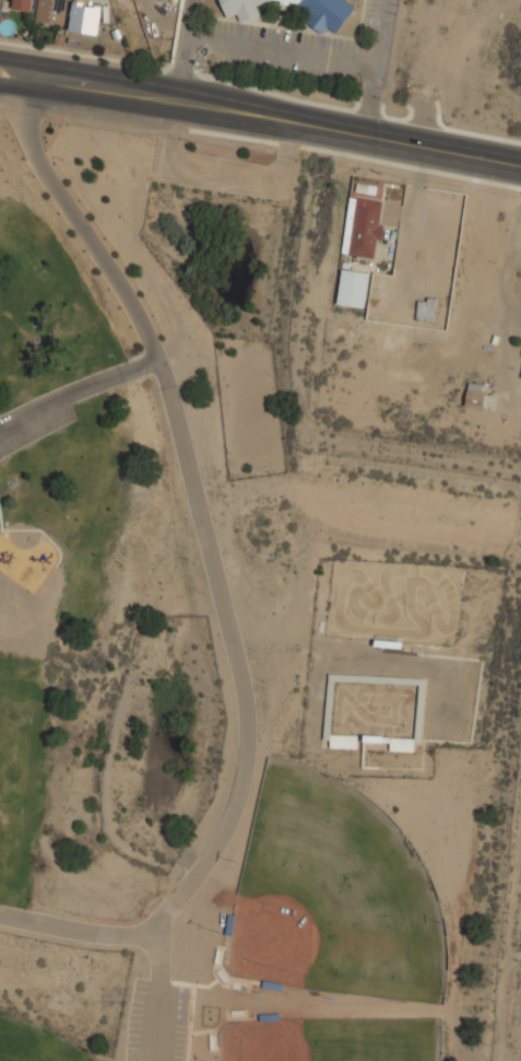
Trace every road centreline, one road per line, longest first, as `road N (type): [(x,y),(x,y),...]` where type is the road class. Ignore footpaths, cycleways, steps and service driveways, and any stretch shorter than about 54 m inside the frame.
road 1 (residential): [(158,359),(248,727),(225,828),(162,919),(125,931),(67,928),(0,908)]
road 2 (secondary): [(33,80),(520,171)]
road 3 (residential): [(33,80),(33,158),(158,359)]
road 4 (residential): [(0,426),(158,359)]

